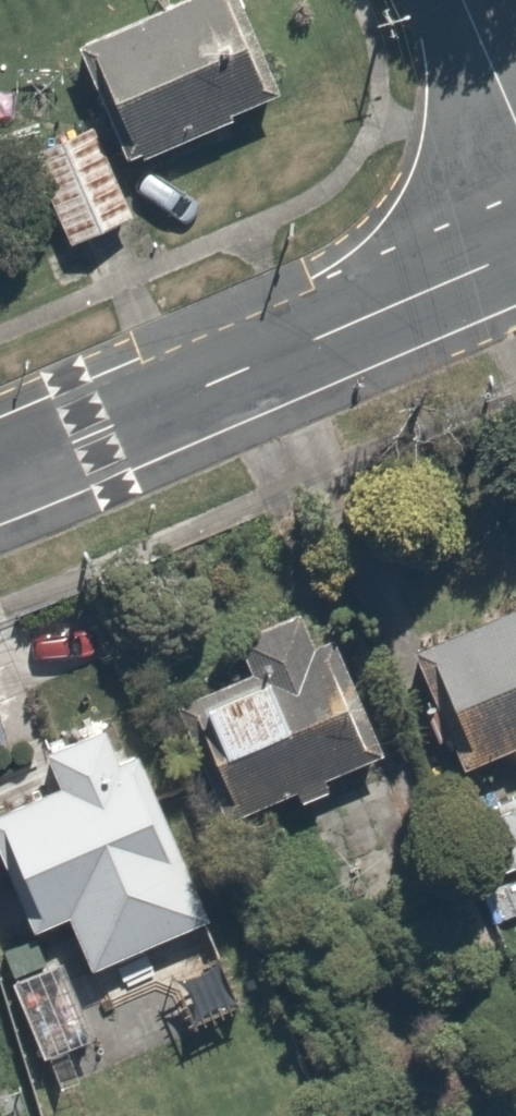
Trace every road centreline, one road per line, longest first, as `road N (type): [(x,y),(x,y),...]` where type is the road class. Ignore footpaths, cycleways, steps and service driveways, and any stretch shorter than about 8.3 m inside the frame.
road 1 (residential): [(515,253),(0,474)]
road 2 (residential): [(464,0),(515,122)]

